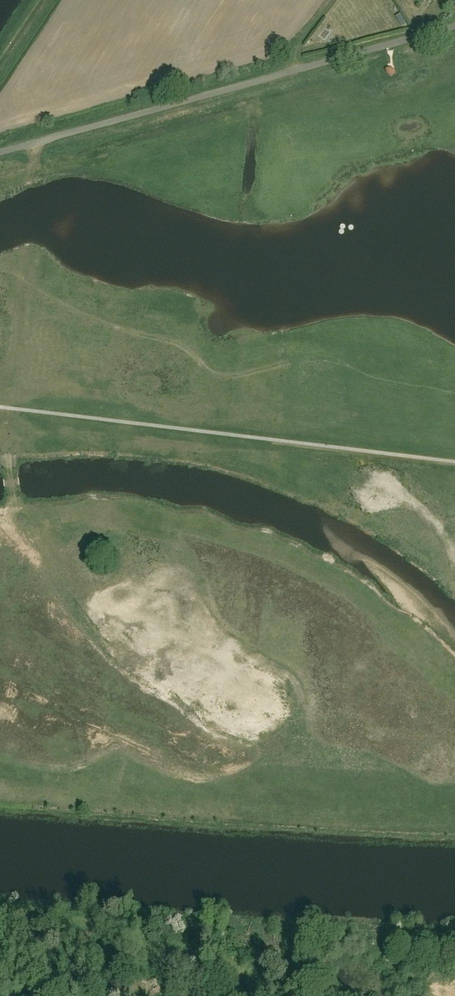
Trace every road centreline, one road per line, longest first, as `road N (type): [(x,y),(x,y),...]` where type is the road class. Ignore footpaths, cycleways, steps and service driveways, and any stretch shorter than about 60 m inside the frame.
road 1 (unclassified): [(0,152),(454,26)]

